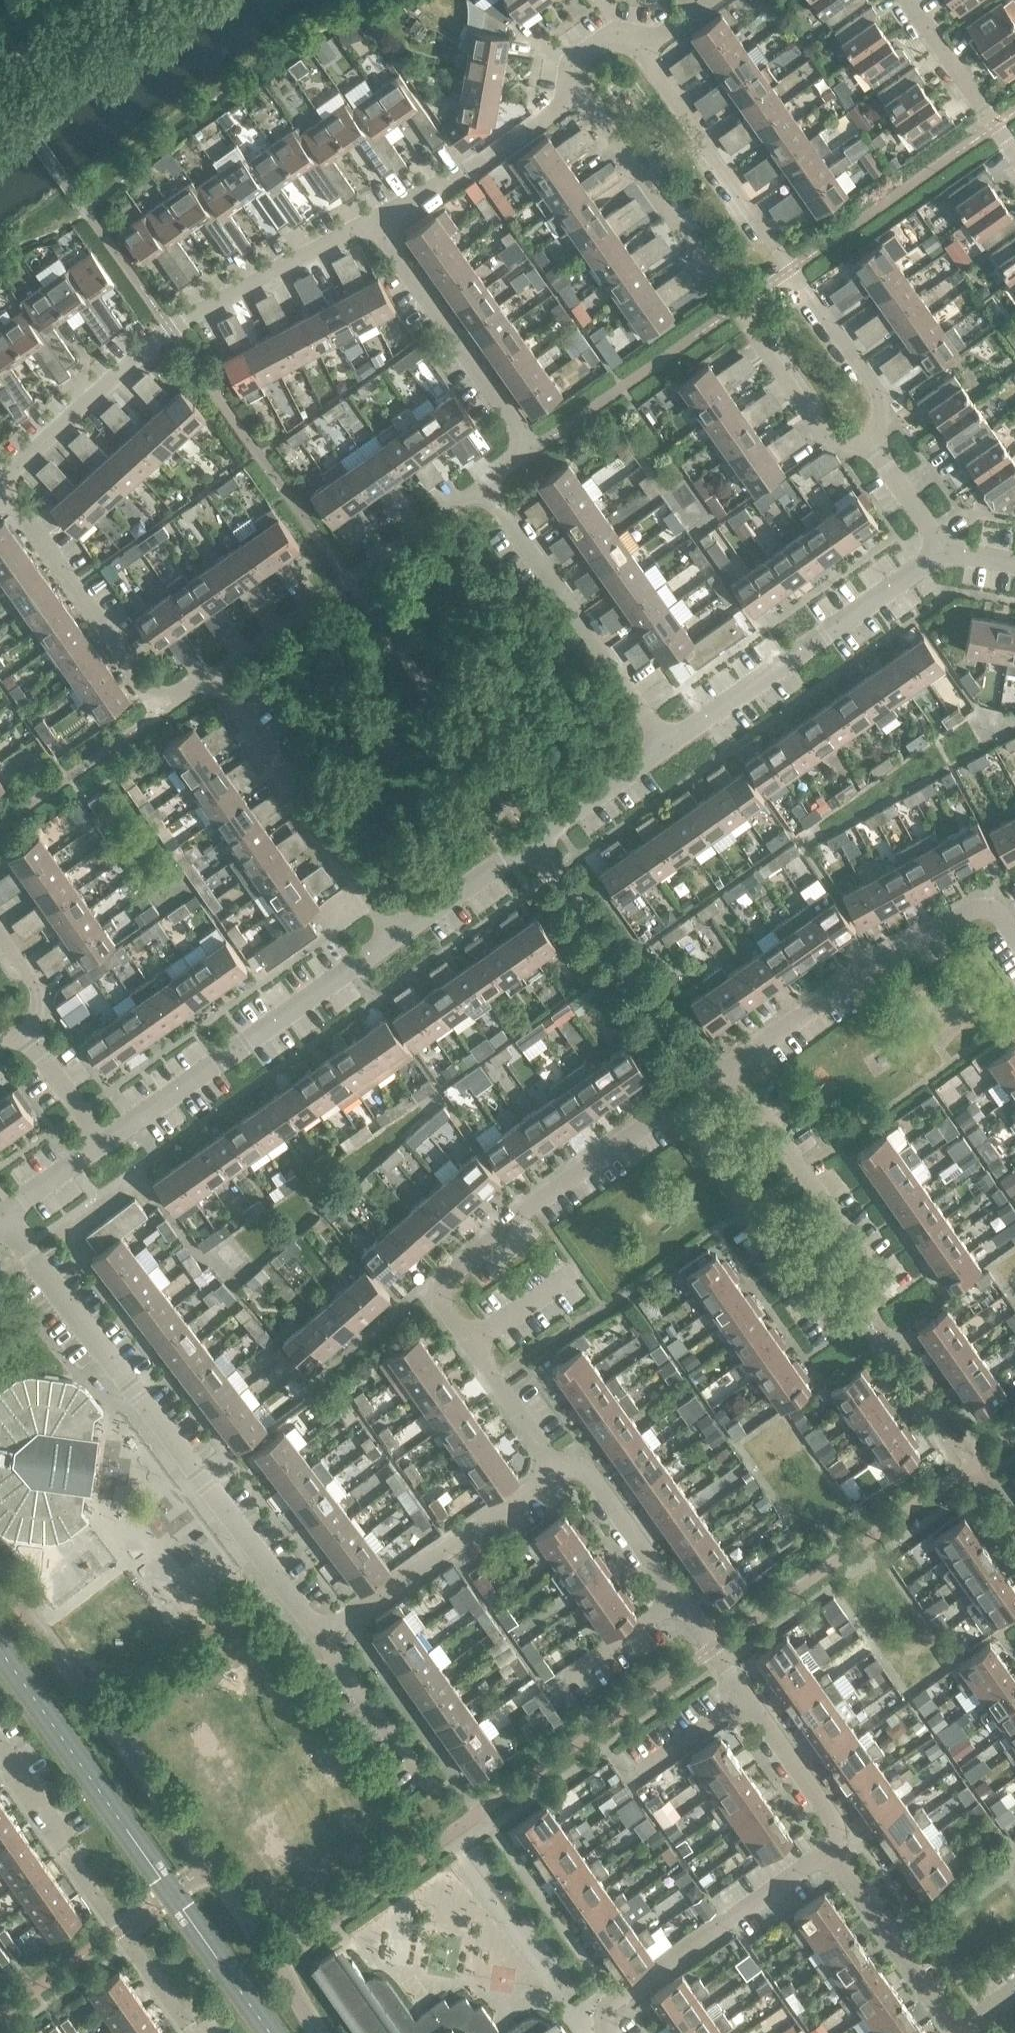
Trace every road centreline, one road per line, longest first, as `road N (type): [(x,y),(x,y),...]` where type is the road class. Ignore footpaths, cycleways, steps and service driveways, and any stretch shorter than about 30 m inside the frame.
road 1 (residential): [(558,1474),(322,1636),(8,1218)]
road 2 (residential): [(671,1097),(826,1309),(863,1310),(875,1272),(728,1057)]
road 3 (residential): [(671,1097),(582,1161),(436,1288),(558,1474)]
road 4 (residential): [(558,1474),(591,1483),(749,1691),(833,1810),(829,1854)]
road 5 (residential): [(9,496),(170,323),(380,228)]
road 6 (residential): [(862,439),(875,386),(866,369),(640,48)]
road 7 (residential): [(577,92),(825,430),(862,439)]
road 8 (residential): [(108,1139),(397,938)]
road 9 (residential): [(728,1057),(881,957),(992,898),(1014,930)]
road 10 (residential): [(205,673),(486,473)]
road 11 (residential): [(678,742),(486,473)]
road 12 (residential): [(397,938),(205,673)]
road 13 (residential): [(678,742),(939,552)]
road 14 (residential): [(9,496),(162,704),(205,673)]
road 15 (residential): [(486,473),(525,446),(380,228)]
road 16 (residential): [(612,2032),(607,2013),(620,1995),(829,1854)]
road 17 (residential): [(829,1854),(960,2031),(1014,1993)]
road 18 (residential): [(532,844),(698,1077)]
road 19 (residential): [(380,228),(577,92)]
road 20 (residential): [(1014,159),(908,0)]
road 21 (residential): [(532,844),(678,742)]
road 22 (residential): [(397,938),(532,844)]
road 23 (residential): [(939,552),(862,439)]
road 24 (residential): [(108,1139),(30,1033)]
road 25 (residential): [(8,1218),(108,1139)]

